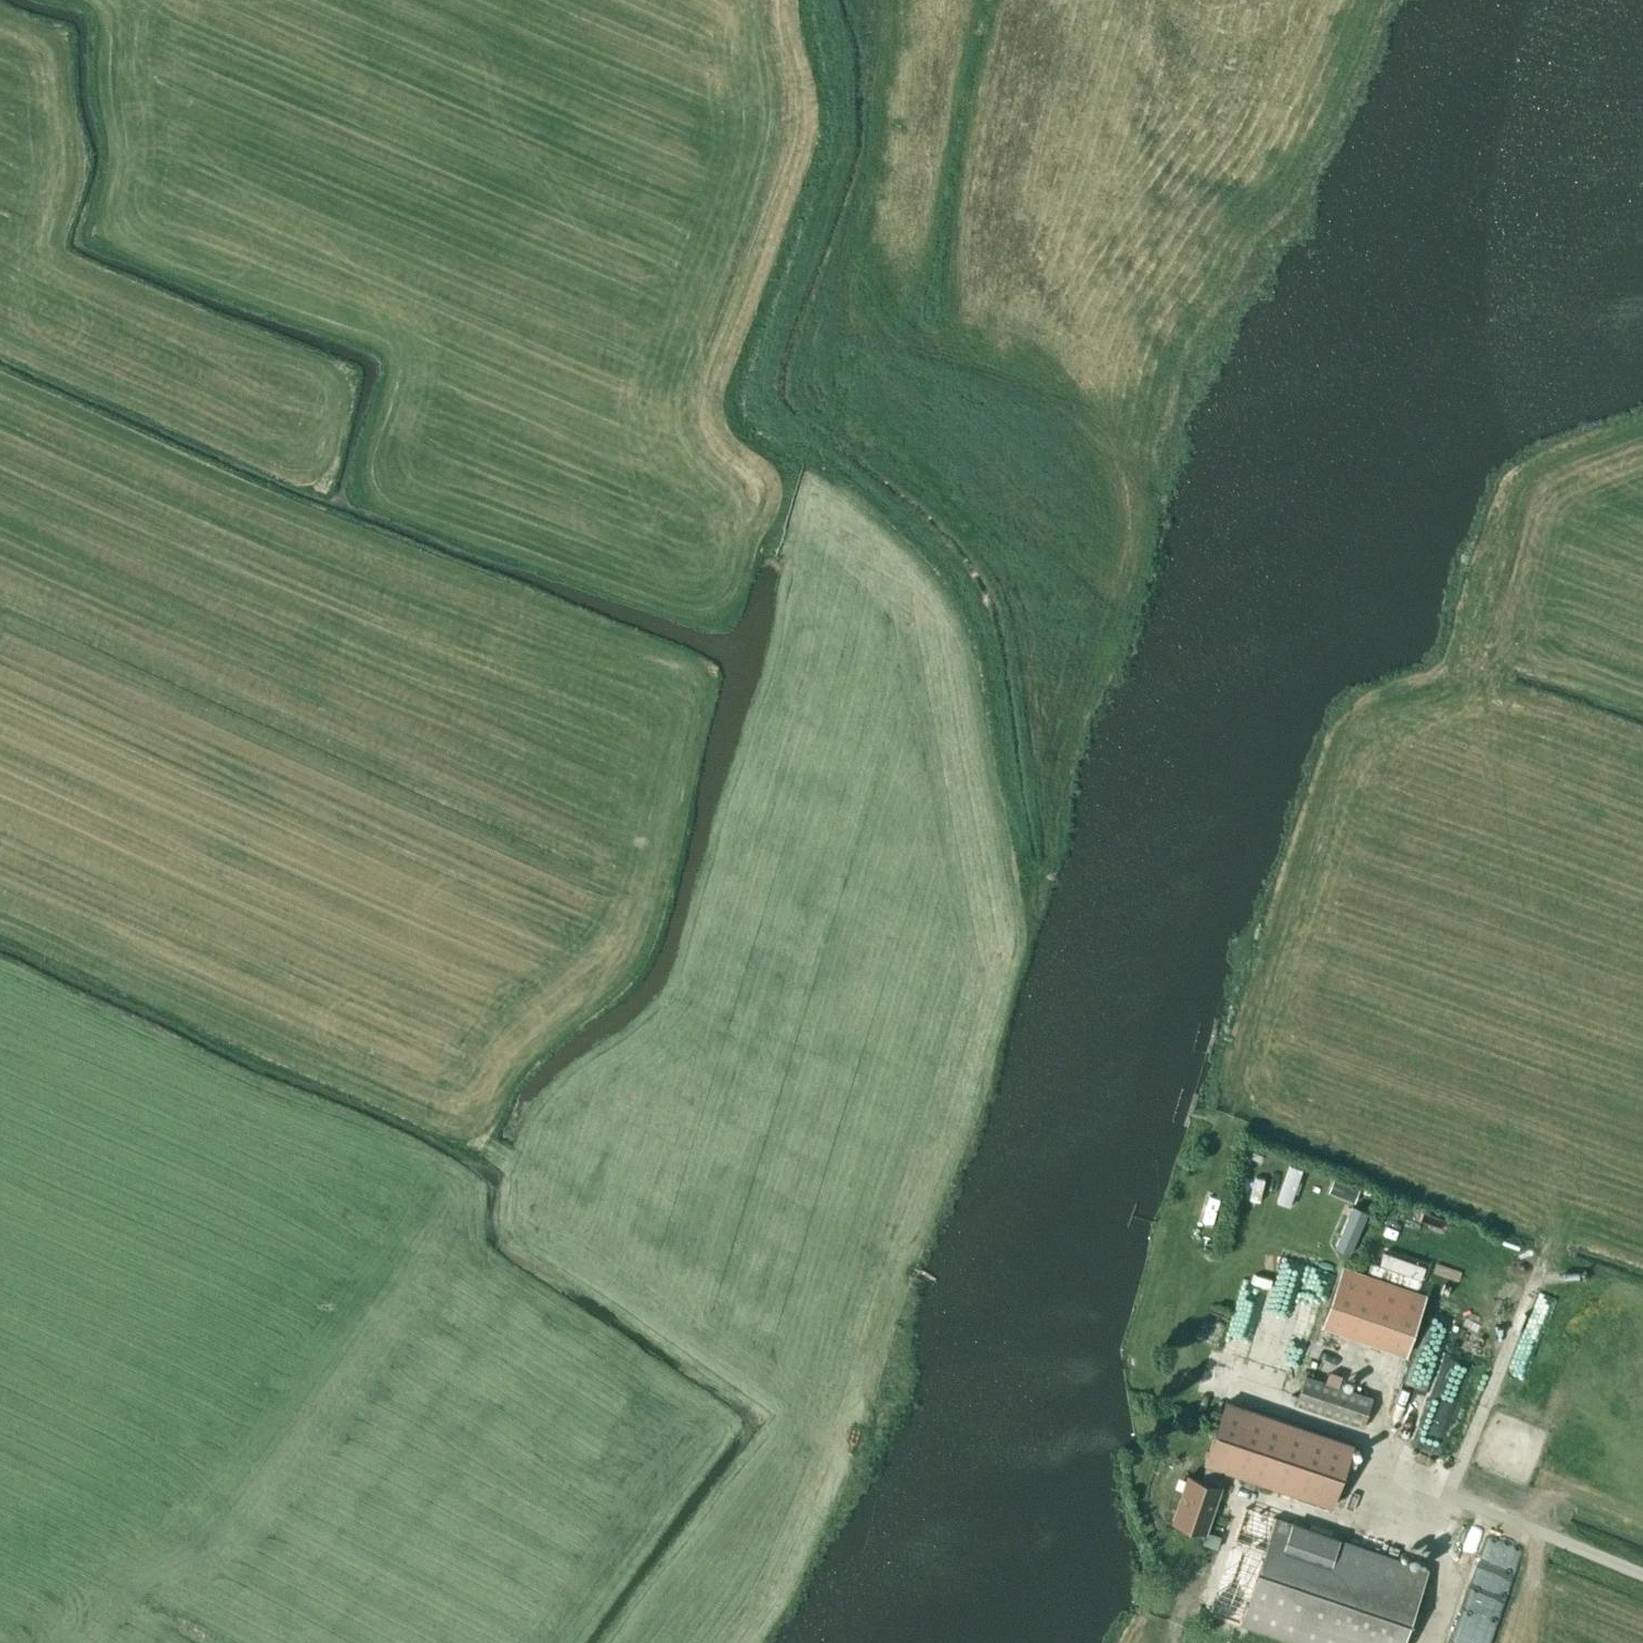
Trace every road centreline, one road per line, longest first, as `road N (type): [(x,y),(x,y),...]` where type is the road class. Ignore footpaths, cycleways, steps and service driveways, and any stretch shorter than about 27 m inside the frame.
road 1 (unclassified): [(1642,1578),(1442,1496)]

